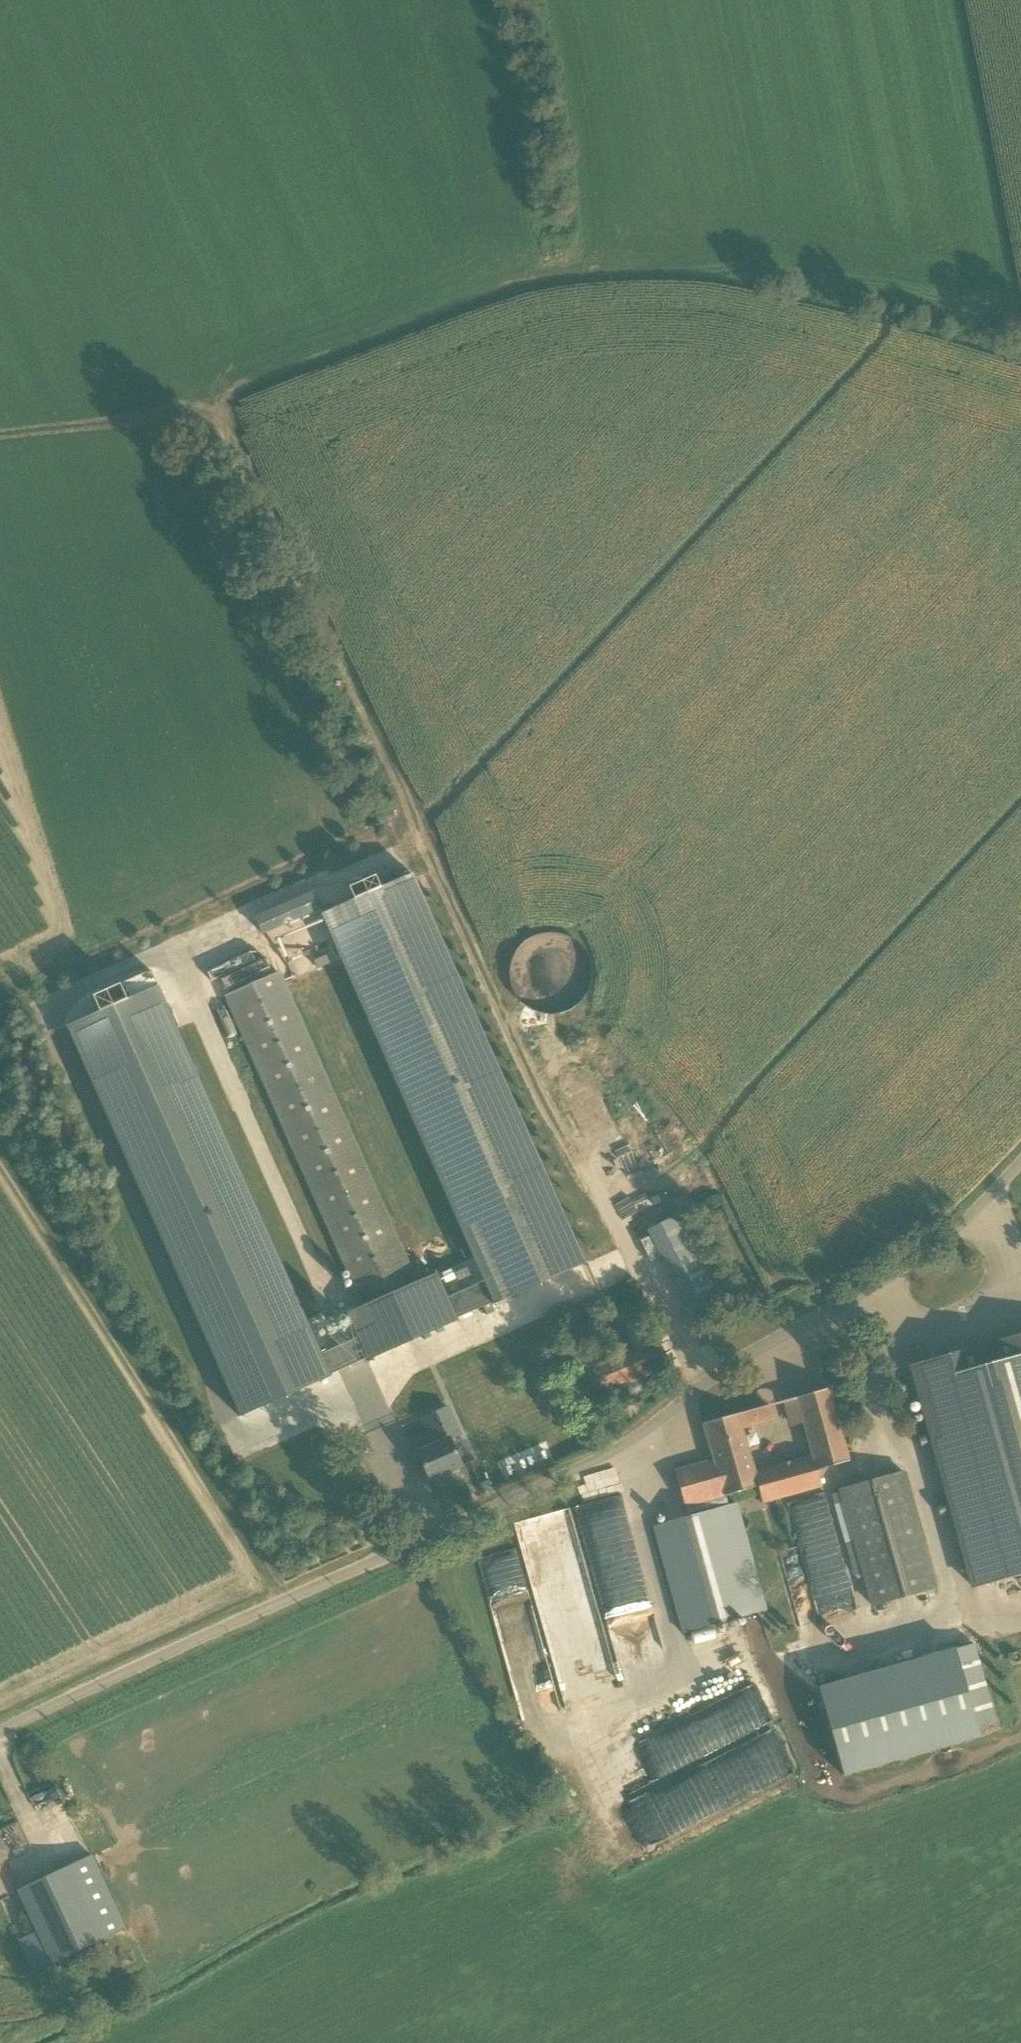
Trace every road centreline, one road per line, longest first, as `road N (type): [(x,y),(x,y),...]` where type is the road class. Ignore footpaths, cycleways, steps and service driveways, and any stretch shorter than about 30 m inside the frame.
road 1 (track): [(702,1400),(475,928),(194,387),(0,418)]
road 2 (unclassified): [(0,1742),(564,1490),(679,1418),(787,1333),(943,1247),(1020,1166)]
road 3 (track): [(194,387),(332,363),(551,273),(834,319),(1020,372)]

